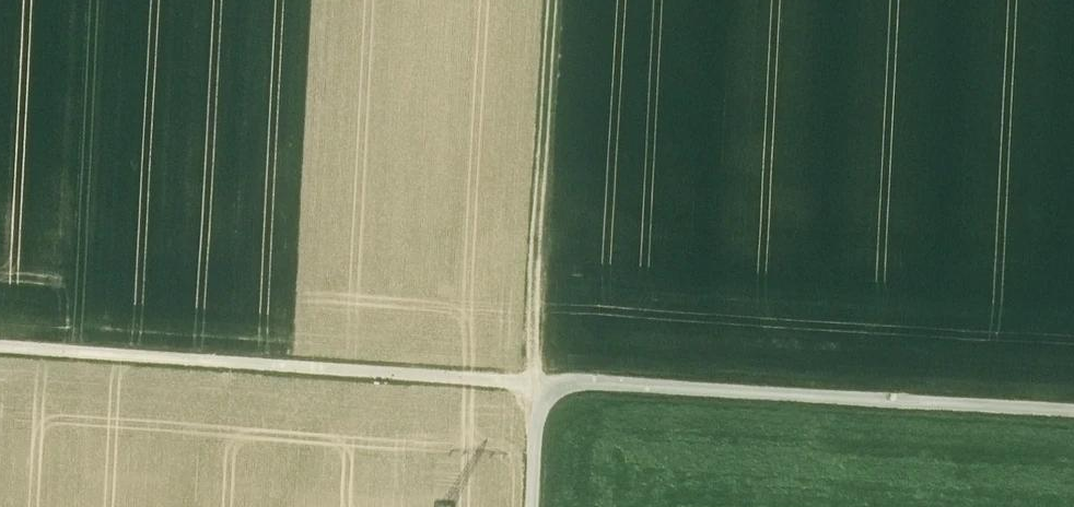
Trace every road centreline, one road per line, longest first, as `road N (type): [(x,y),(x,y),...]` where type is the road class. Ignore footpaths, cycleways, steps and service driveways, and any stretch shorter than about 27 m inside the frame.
road 1 (track): [(1073,414),(0,347)]
road 2 (track): [(557,0),(537,385)]
road 3 (track): [(531,506),(537,385)]

